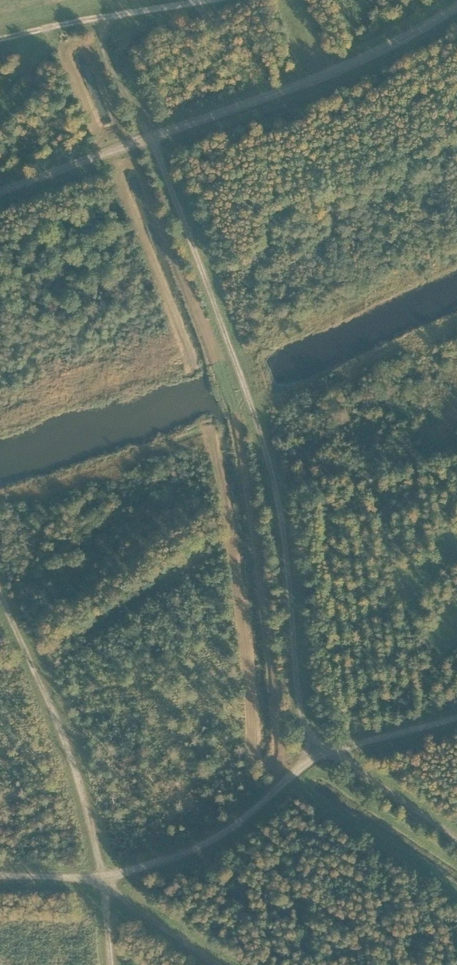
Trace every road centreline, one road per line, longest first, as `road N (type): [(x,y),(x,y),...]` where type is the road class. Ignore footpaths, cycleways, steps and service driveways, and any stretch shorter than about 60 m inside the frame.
road 1 (track): [(456,721),(303,765),(213,835),(102,886),(0,882)]
road 2 (track): [(0,192),(341,64),(456,0)]
road 3 (track): [(0,40),(169,0)]

